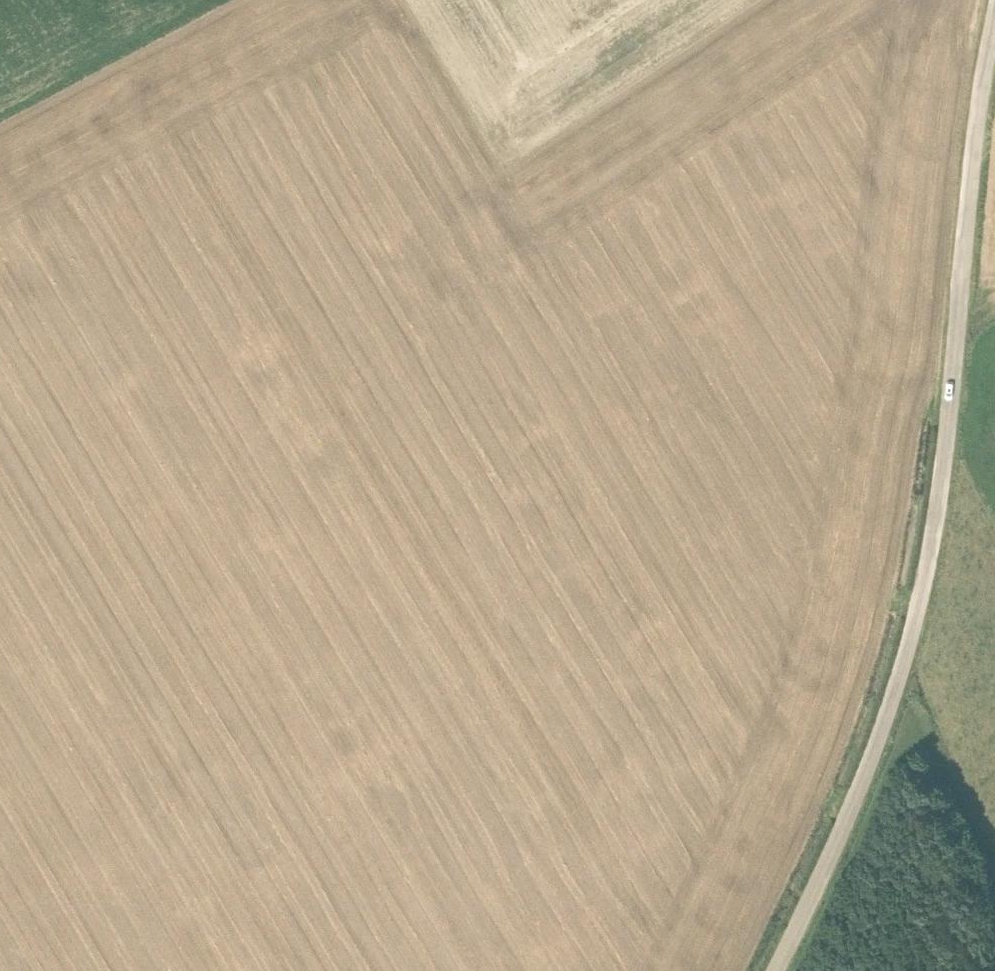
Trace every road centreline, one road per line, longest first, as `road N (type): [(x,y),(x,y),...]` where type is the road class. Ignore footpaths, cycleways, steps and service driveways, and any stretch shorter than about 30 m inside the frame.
road 1 (unclassified): [(775,970),(865,774),(917,614),(938,505),(972,156),(994,13)]

